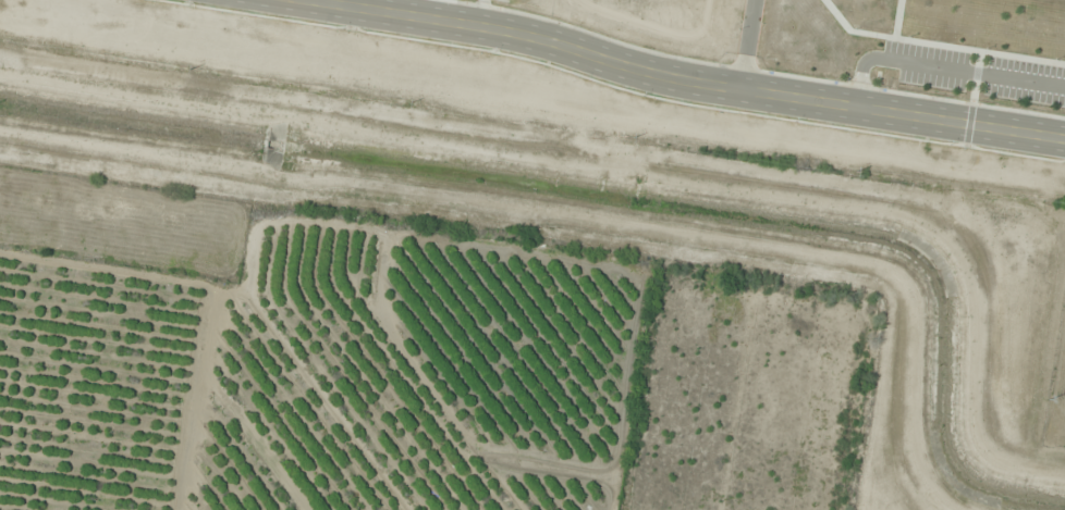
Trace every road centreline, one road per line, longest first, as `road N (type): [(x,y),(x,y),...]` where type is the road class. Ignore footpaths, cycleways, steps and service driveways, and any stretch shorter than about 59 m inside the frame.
road 1 (residential): [(323,0),(544,36),(731,90),(1064,140)]

